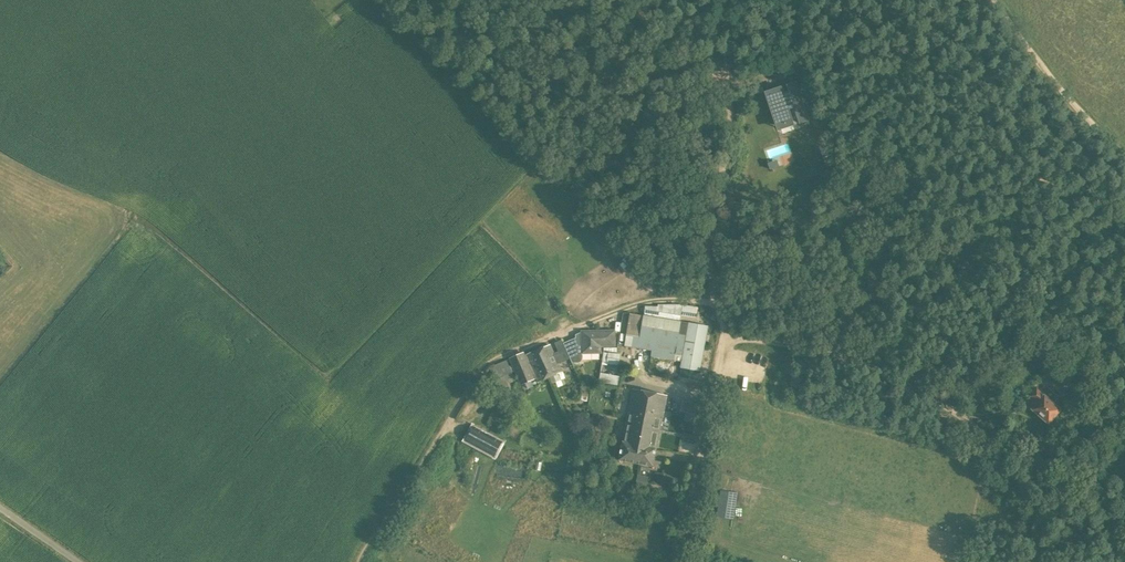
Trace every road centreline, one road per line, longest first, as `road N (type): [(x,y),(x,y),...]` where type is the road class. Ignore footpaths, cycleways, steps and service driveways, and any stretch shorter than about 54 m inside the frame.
road 1 (unclassified): [(360,561),(485,365),(619,309),(683,298),(716,303)]
road 2 (unclassified): [(723,344),(750,338),(815,350),(930,391),(1044,479),(1124,556)]
road 3 (unclassified): [(716,303),(706,230),(728,115),(724,69)]
road 4 (unclassified): [(681,561),(723,344)]
road 5 (track): [(1124,154),(1075,106),(993,0)]

